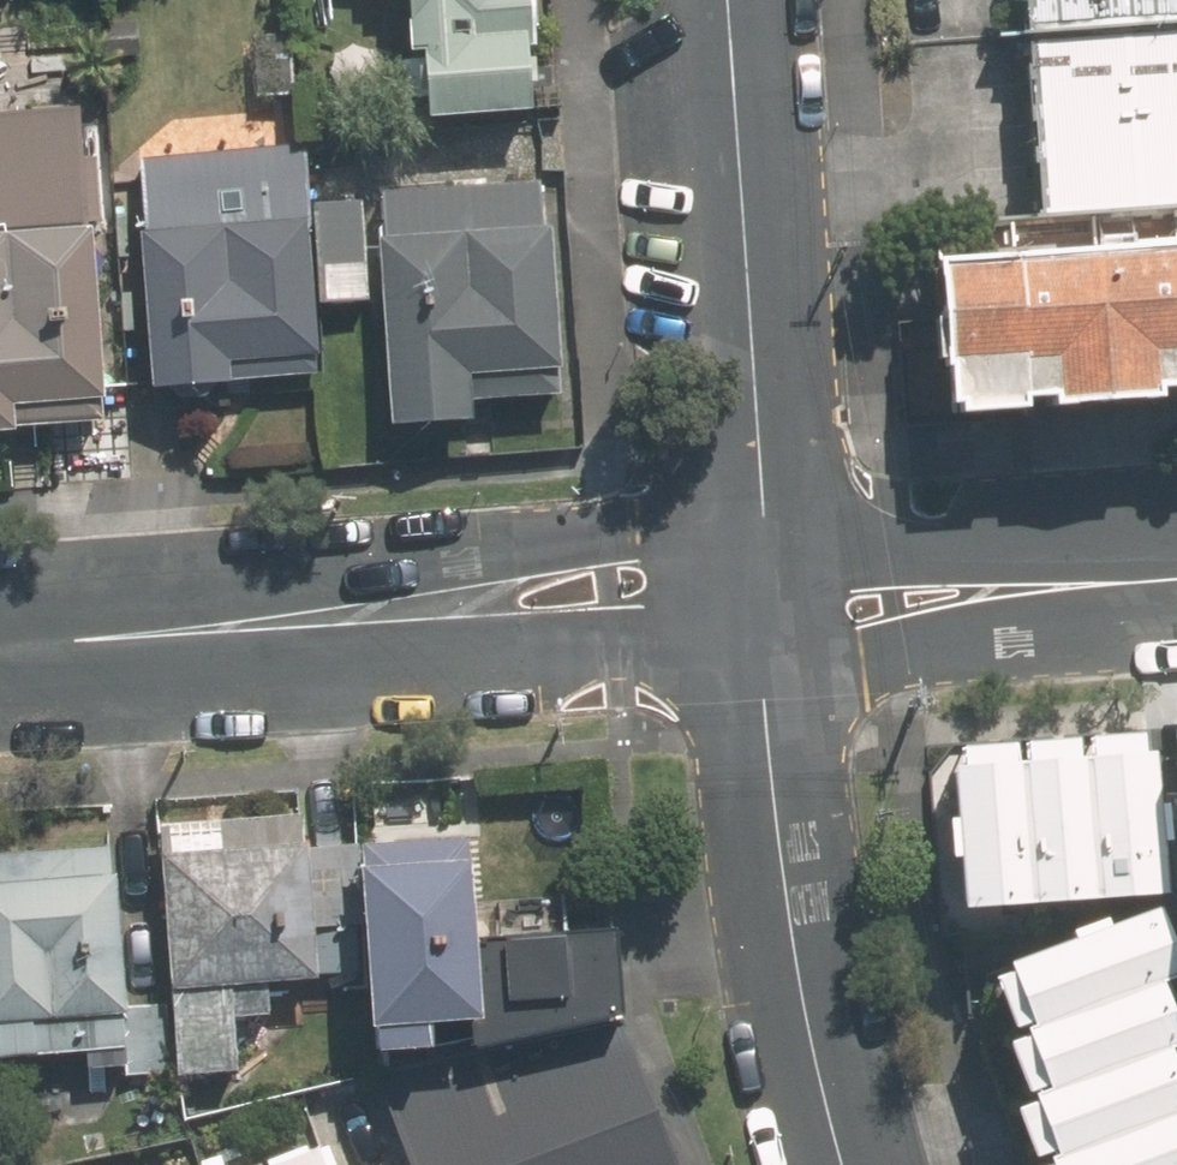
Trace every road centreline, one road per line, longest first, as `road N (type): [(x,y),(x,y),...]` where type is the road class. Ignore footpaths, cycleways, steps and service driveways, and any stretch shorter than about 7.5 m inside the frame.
road 1 (residential): [(0,650),(765,597)]
road 2 (residential): [(765,597),(725,0)]
road 3 (residential): [(838,1164),(780,860),(765,597)]
road 4 (residential): [(765,597),(1176,571)]

